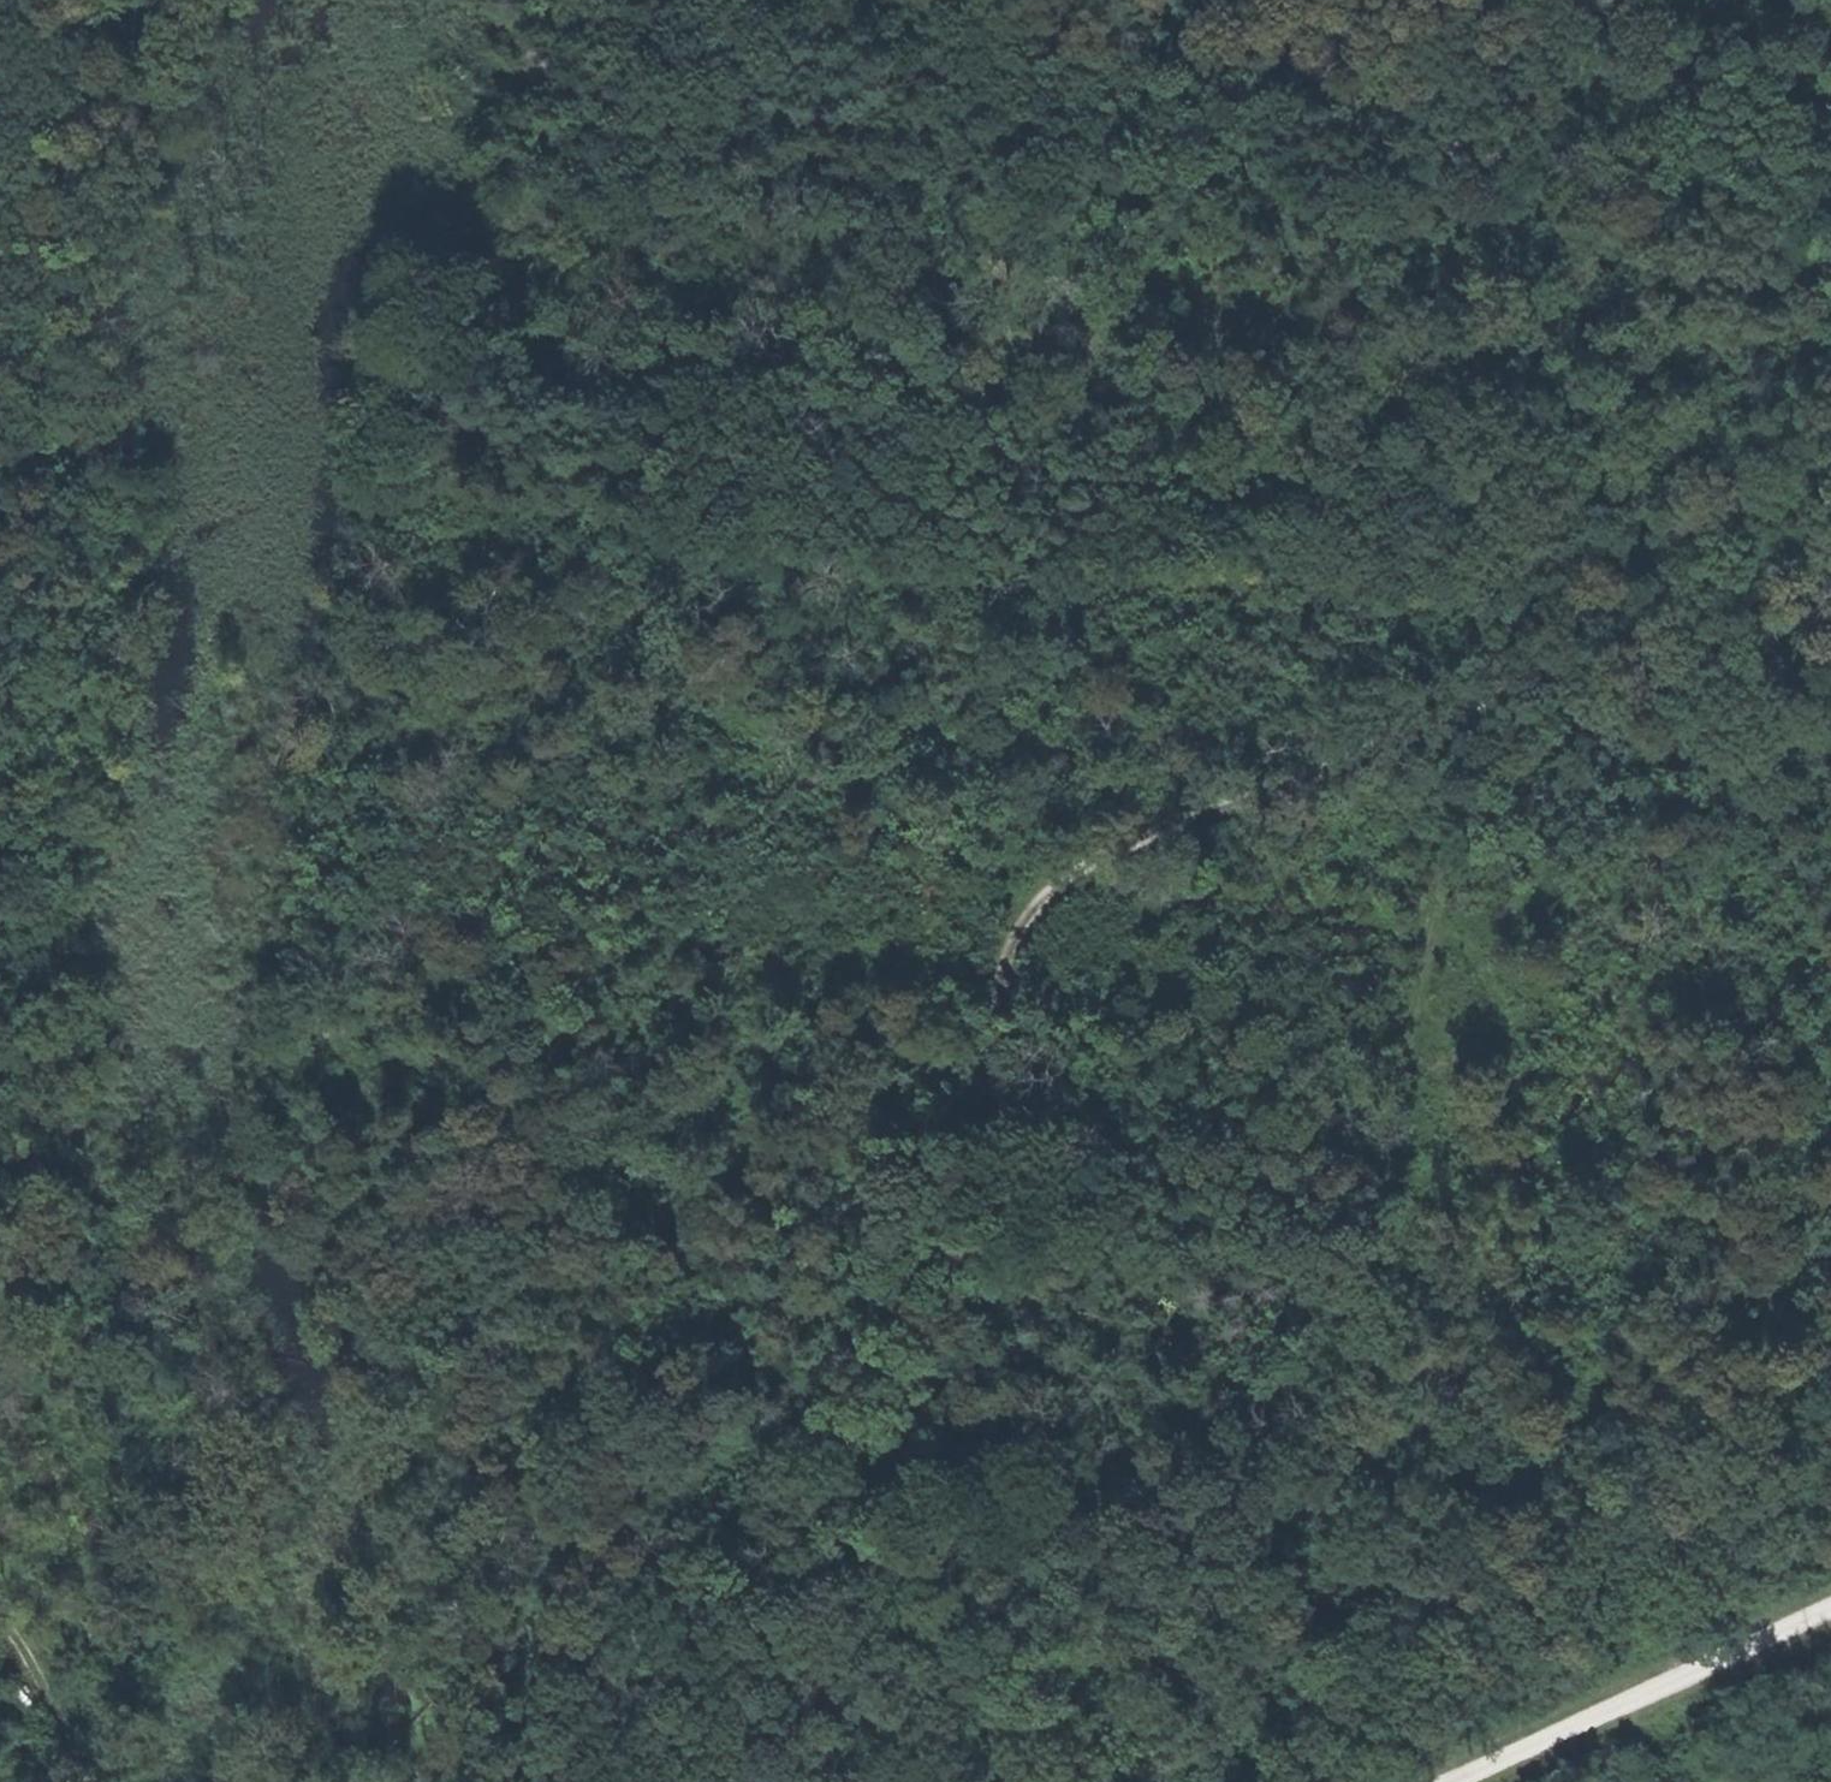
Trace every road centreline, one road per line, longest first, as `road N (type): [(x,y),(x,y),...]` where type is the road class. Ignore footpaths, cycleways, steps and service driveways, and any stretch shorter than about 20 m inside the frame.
road 1 (track): [(1830,574),(1100,858),(1042,896),(1012,948),(1003,1170),(951,1373),(884,1511),(813,1624),(755,1781)]
road 2 (track): [(1461,1781),(1830,1613)]

